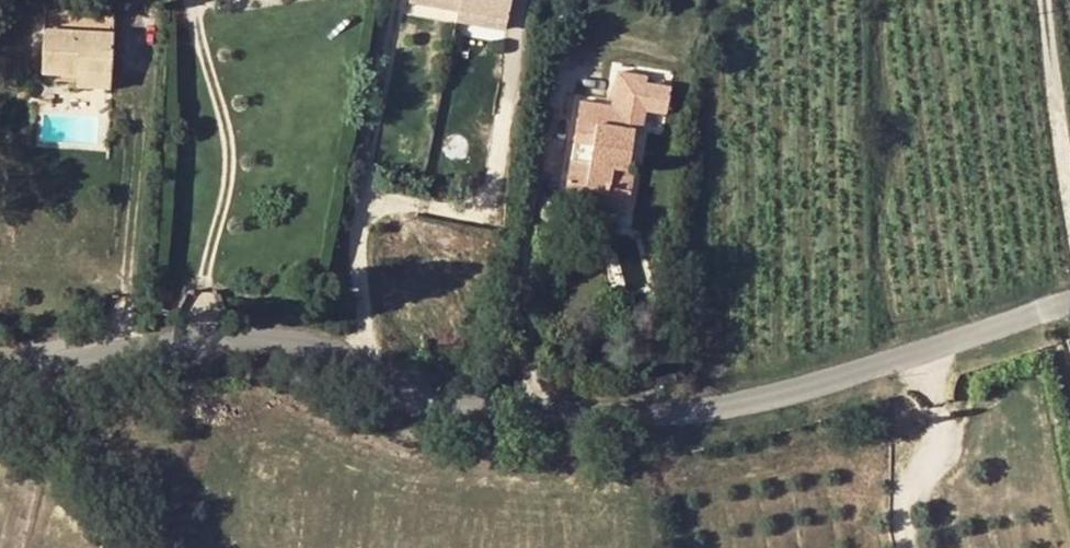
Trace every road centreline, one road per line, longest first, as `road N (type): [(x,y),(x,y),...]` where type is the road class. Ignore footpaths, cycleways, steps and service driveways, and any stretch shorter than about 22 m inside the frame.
road 1 (unclassified): [(1069,306),(810,388),(700,410),(509,417),(400,391),(308,351),(260,340),(0,364)]
road 2 (track): [(1069,210),(1045,0)]

